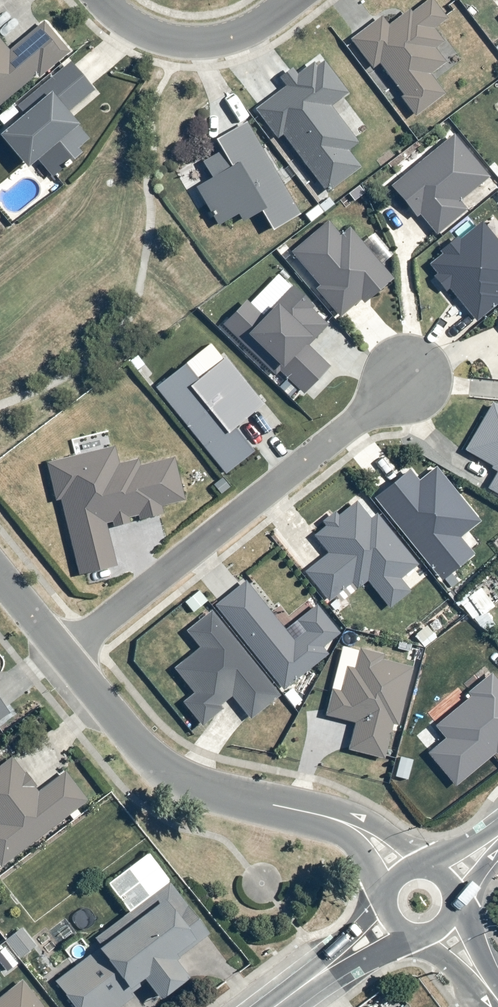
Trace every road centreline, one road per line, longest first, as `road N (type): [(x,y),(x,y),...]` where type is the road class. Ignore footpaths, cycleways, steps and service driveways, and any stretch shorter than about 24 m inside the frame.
road 1 (residential): [(404,381),(66,653)]
road 2 (residential): [(66,653),(127,734),(178,779),(343,822),(383,848),(398,873)]
road 3 (residential): [(101,0),(140,30),(207,40),(240,33),(289,0)]
road 4 (tertiary): [(274,1006),(390,919)]

